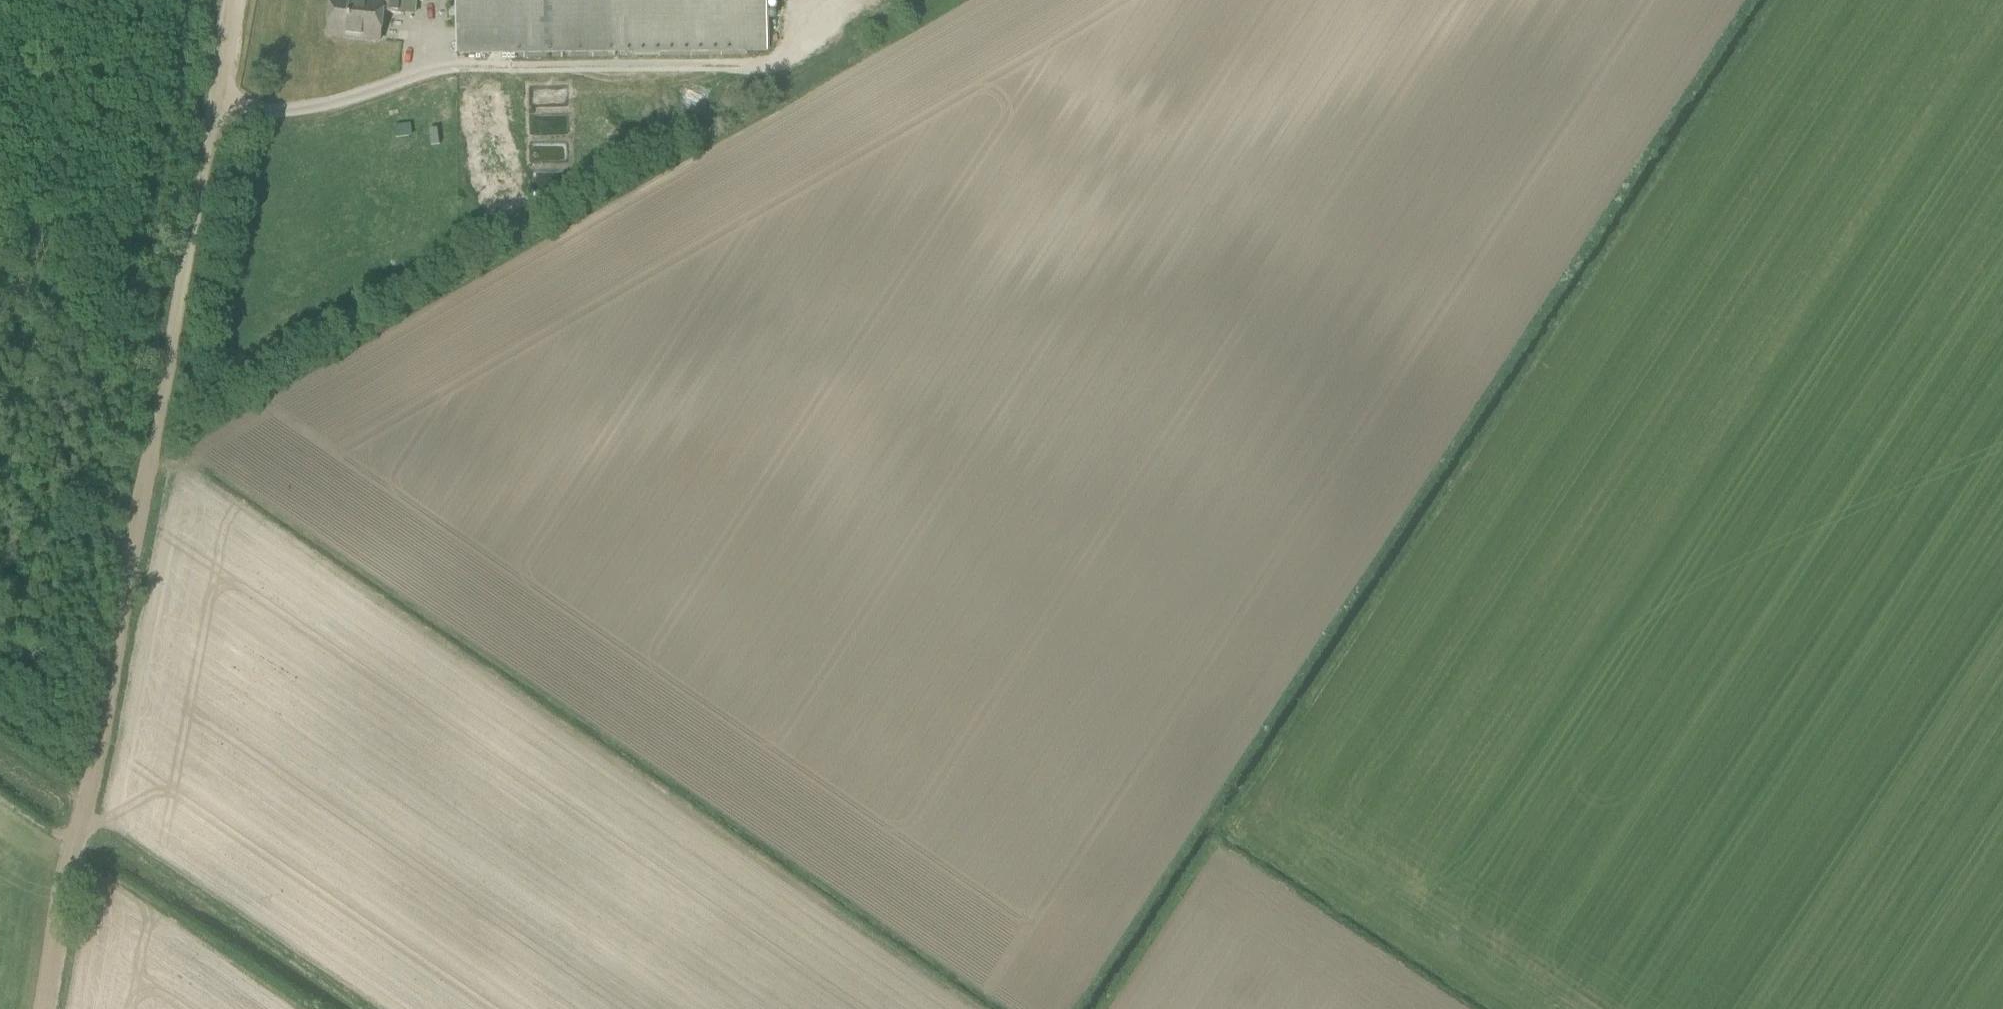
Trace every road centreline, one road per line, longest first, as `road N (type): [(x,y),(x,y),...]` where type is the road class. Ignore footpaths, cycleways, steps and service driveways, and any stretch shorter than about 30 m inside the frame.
road 1 (track): [(46,1008),(235,0)]

